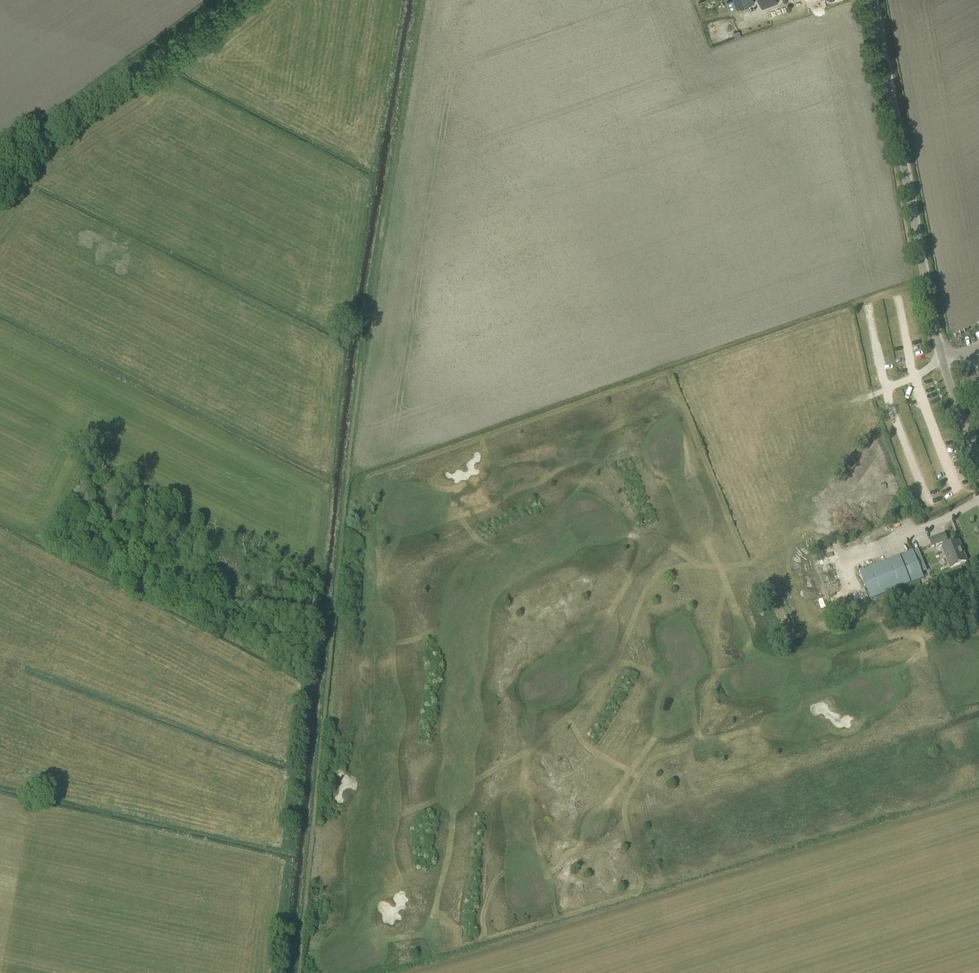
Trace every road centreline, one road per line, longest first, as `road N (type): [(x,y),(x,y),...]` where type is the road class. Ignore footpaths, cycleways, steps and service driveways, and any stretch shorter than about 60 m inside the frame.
road 1 (unclassified): [(978,457),(941,359),(874,0)]
road 2 (unclassified): [(0,187),(49,133),(220,0)]

